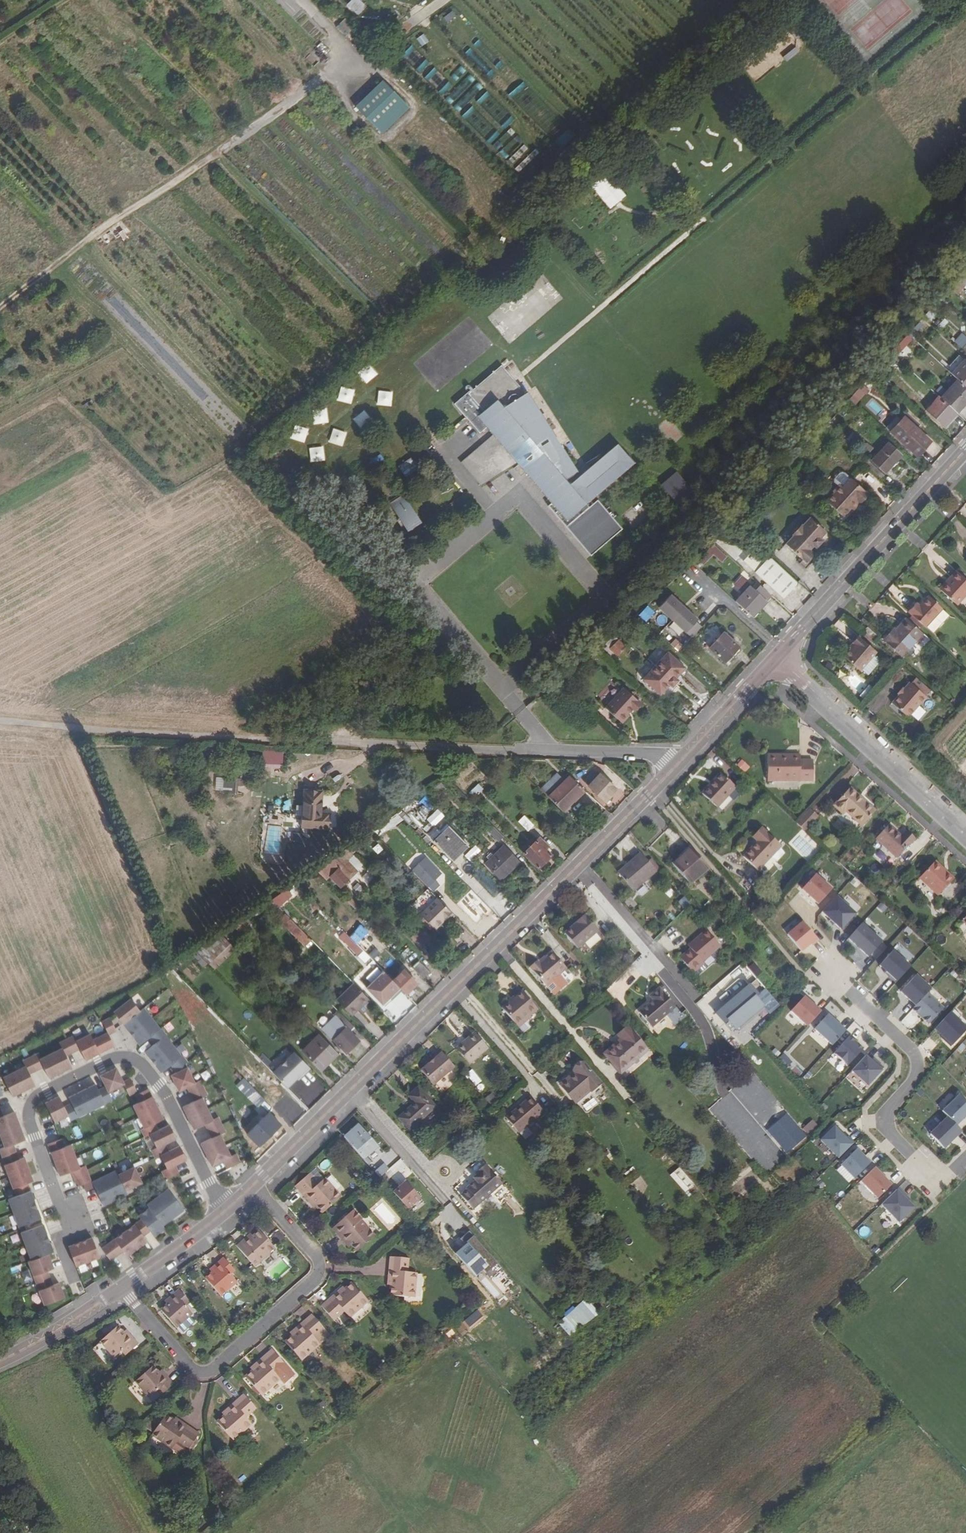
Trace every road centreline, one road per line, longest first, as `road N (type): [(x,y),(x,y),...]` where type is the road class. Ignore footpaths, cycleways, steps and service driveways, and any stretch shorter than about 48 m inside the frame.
road 1 (unclassified): [(676,764),(657,755),(0,724)]
road 2 (tertiary): [(251,1188),(676,764)]
road 3 (residential): [(228,1209),(147,1071),(127,1057),(100,1064),(31,1099),(26,1112),(69,1230),(60,1241),(74,1282)]
road 4 (residential): [(123,1288),(192,1372),(206,1374),(315,1278),(318,1263),(251,1188)]
road 5 (residential): [(965,1164),(941,1189),(878,1121),(922,1065),(824,967)]
road 6 (tertiary): [(777,659),(965,452)]
road 7 (residential): [(777,659),(965,835)]
road 8 (tertiary): [(676,764),(777,659)]
road 9 (tertiary): [(0,1361),(123,1288)]
road 10 (tertiary): [(123,1288),(228,1209)]

